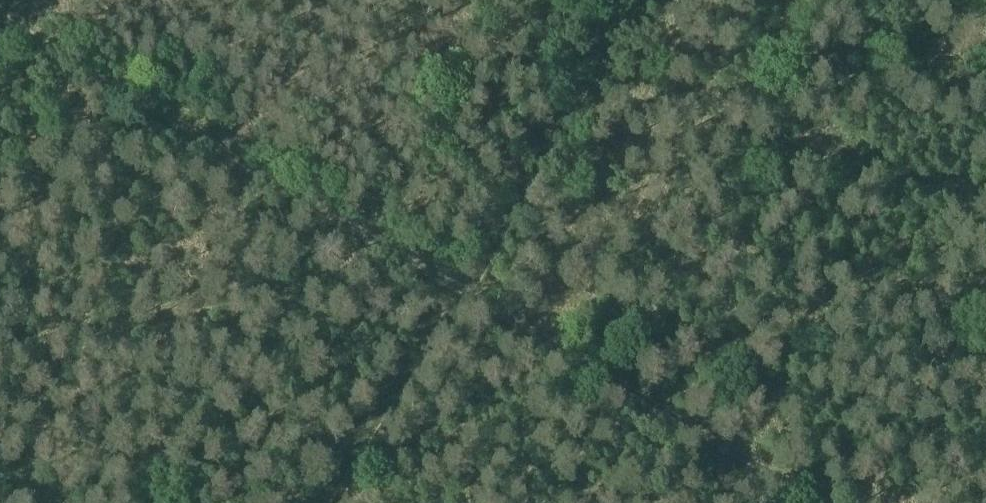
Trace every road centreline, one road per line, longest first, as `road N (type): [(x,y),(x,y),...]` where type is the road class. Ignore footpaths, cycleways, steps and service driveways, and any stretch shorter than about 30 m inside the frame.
road 1 (track): [(468,304),(0,17)]
road 2 (track): [(798,502),(468,304)]
road 3 (track): [(652,0),(468,304)]
road 4 (track): [(468,304),(350,502)]

